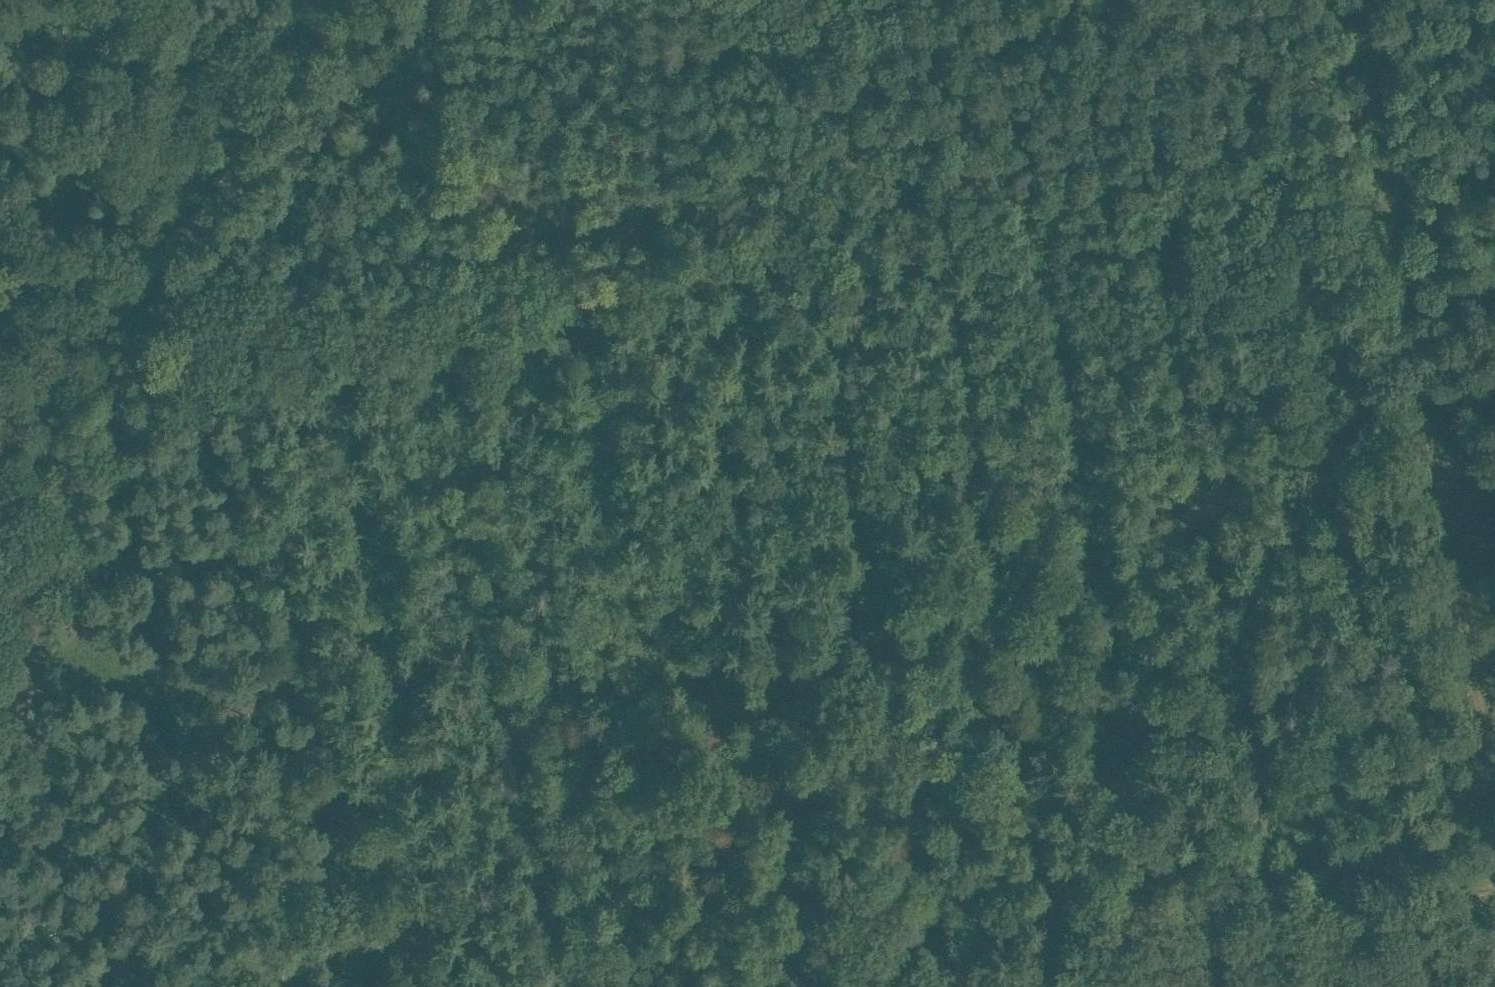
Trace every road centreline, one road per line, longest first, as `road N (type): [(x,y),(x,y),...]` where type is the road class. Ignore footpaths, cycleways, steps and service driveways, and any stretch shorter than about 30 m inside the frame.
road 1 (track): [(1359,0),(1494,766)]

